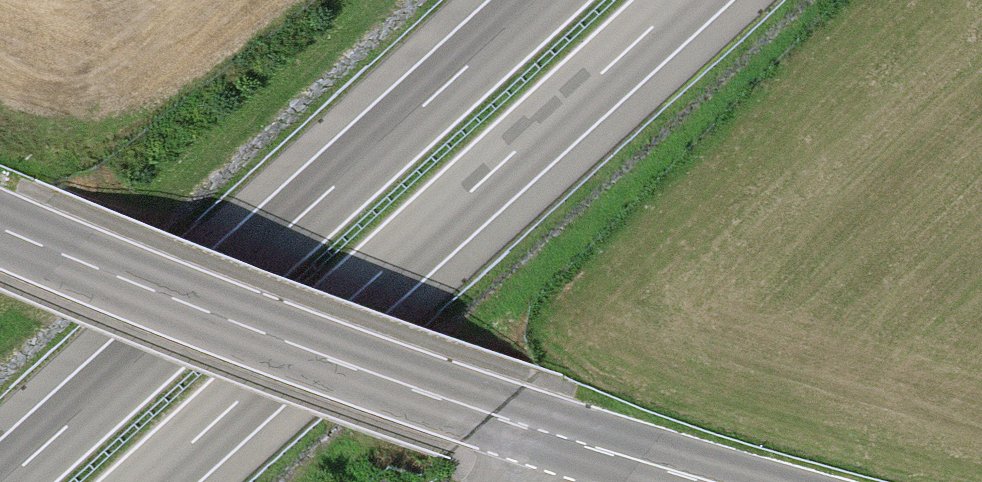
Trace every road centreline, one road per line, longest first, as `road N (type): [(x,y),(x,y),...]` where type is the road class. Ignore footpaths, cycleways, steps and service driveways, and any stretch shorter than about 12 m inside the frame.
road 1 (primary): [(709,481),(581,448),(0,228)]
road 2 (motorway): [(539,0),(4,481)]
road 3 (motorway): [(147,481),(681,0)]

